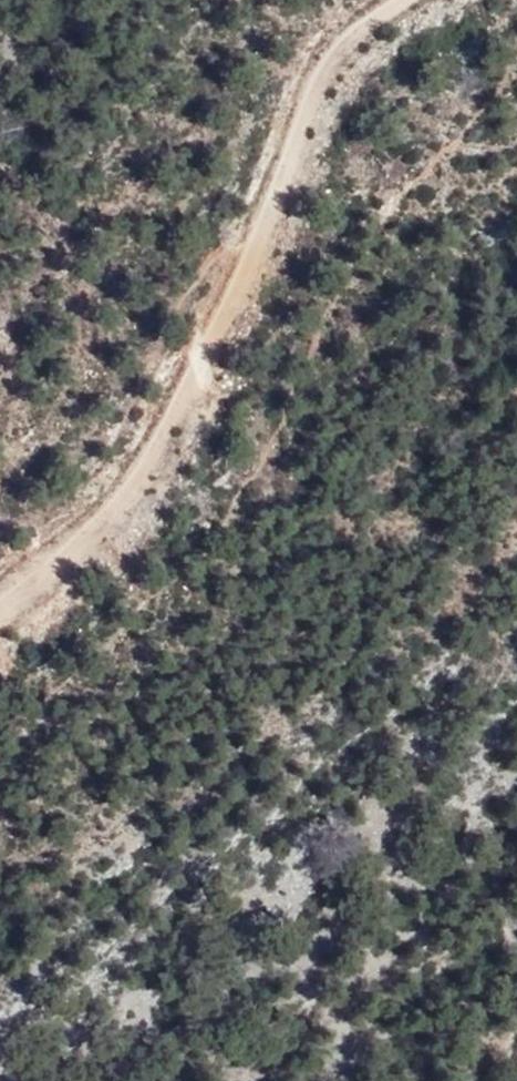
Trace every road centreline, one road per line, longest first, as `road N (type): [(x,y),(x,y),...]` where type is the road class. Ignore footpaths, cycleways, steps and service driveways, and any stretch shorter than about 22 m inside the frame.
road 1 (track): [(406,0),(349,42),(216,370),(130,505),(29,600),(0,617)]

